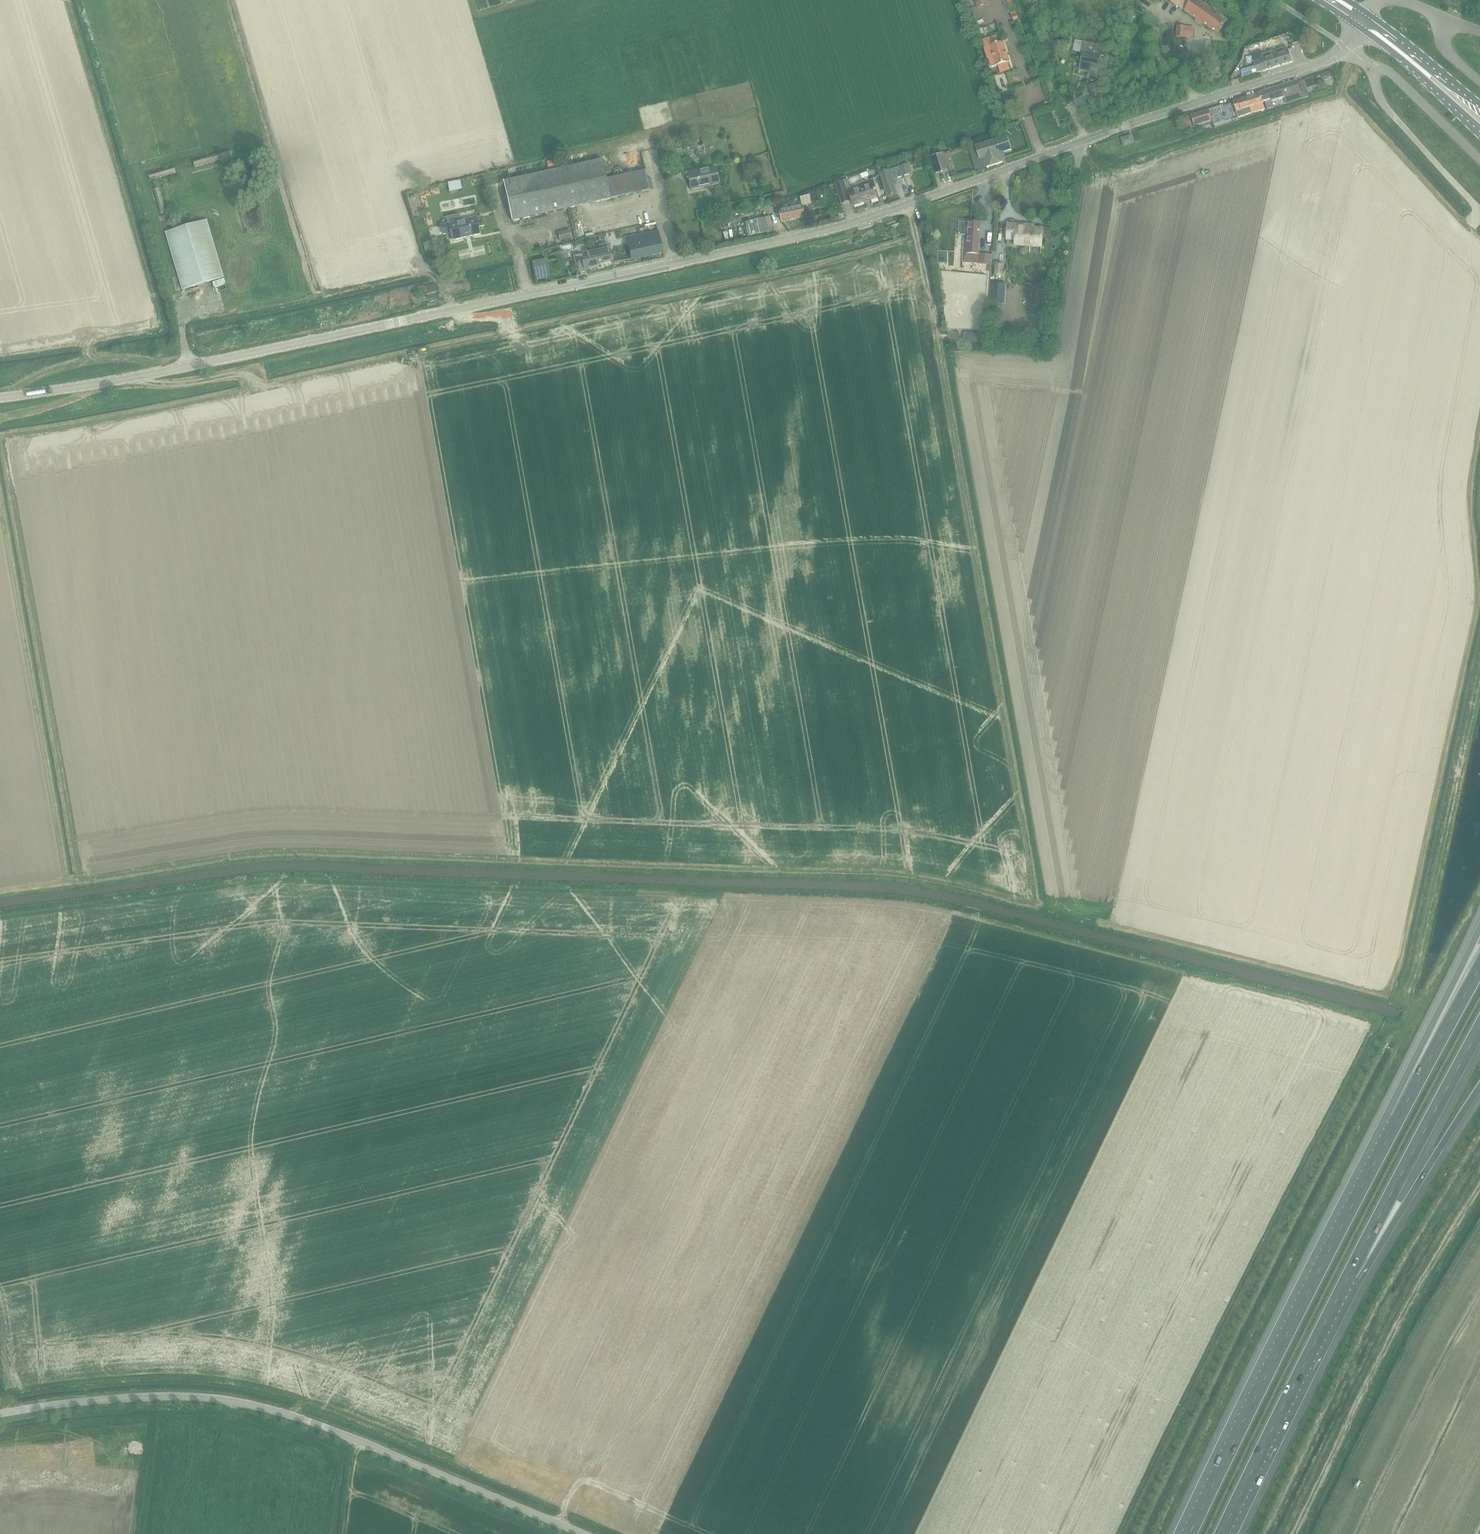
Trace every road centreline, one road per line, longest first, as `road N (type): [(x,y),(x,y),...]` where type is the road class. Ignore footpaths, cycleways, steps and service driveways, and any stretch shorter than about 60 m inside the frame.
road 1 (unclassified): [(0,397),(239,356),(832,228),(1320,63),(1345,47)]
road 2 (unclassified): [(581,1533),(315,1423),(238,1405),(127,1398),(0,1414)]
road 3 (motorway): [(1395,1123),(1191,1533)]
road 4 (track): [(1296,1533),(1406,1314),(1479,1188)]
road 5 (motorway): [(1224,1533),(1350,1276)]
road 6 (motorway): [(1350,1276),(1479,1028)]
road 7 (motorway): [(1350,1276),(1479,1086)]
road 8 (motorway): [(1479,926),(1395,1123)]
road 9 (unclassified): [(1345,47),(1388,70),(1479,160)]
road 10 (motorway): [(1479,969),(1395,1123)]

